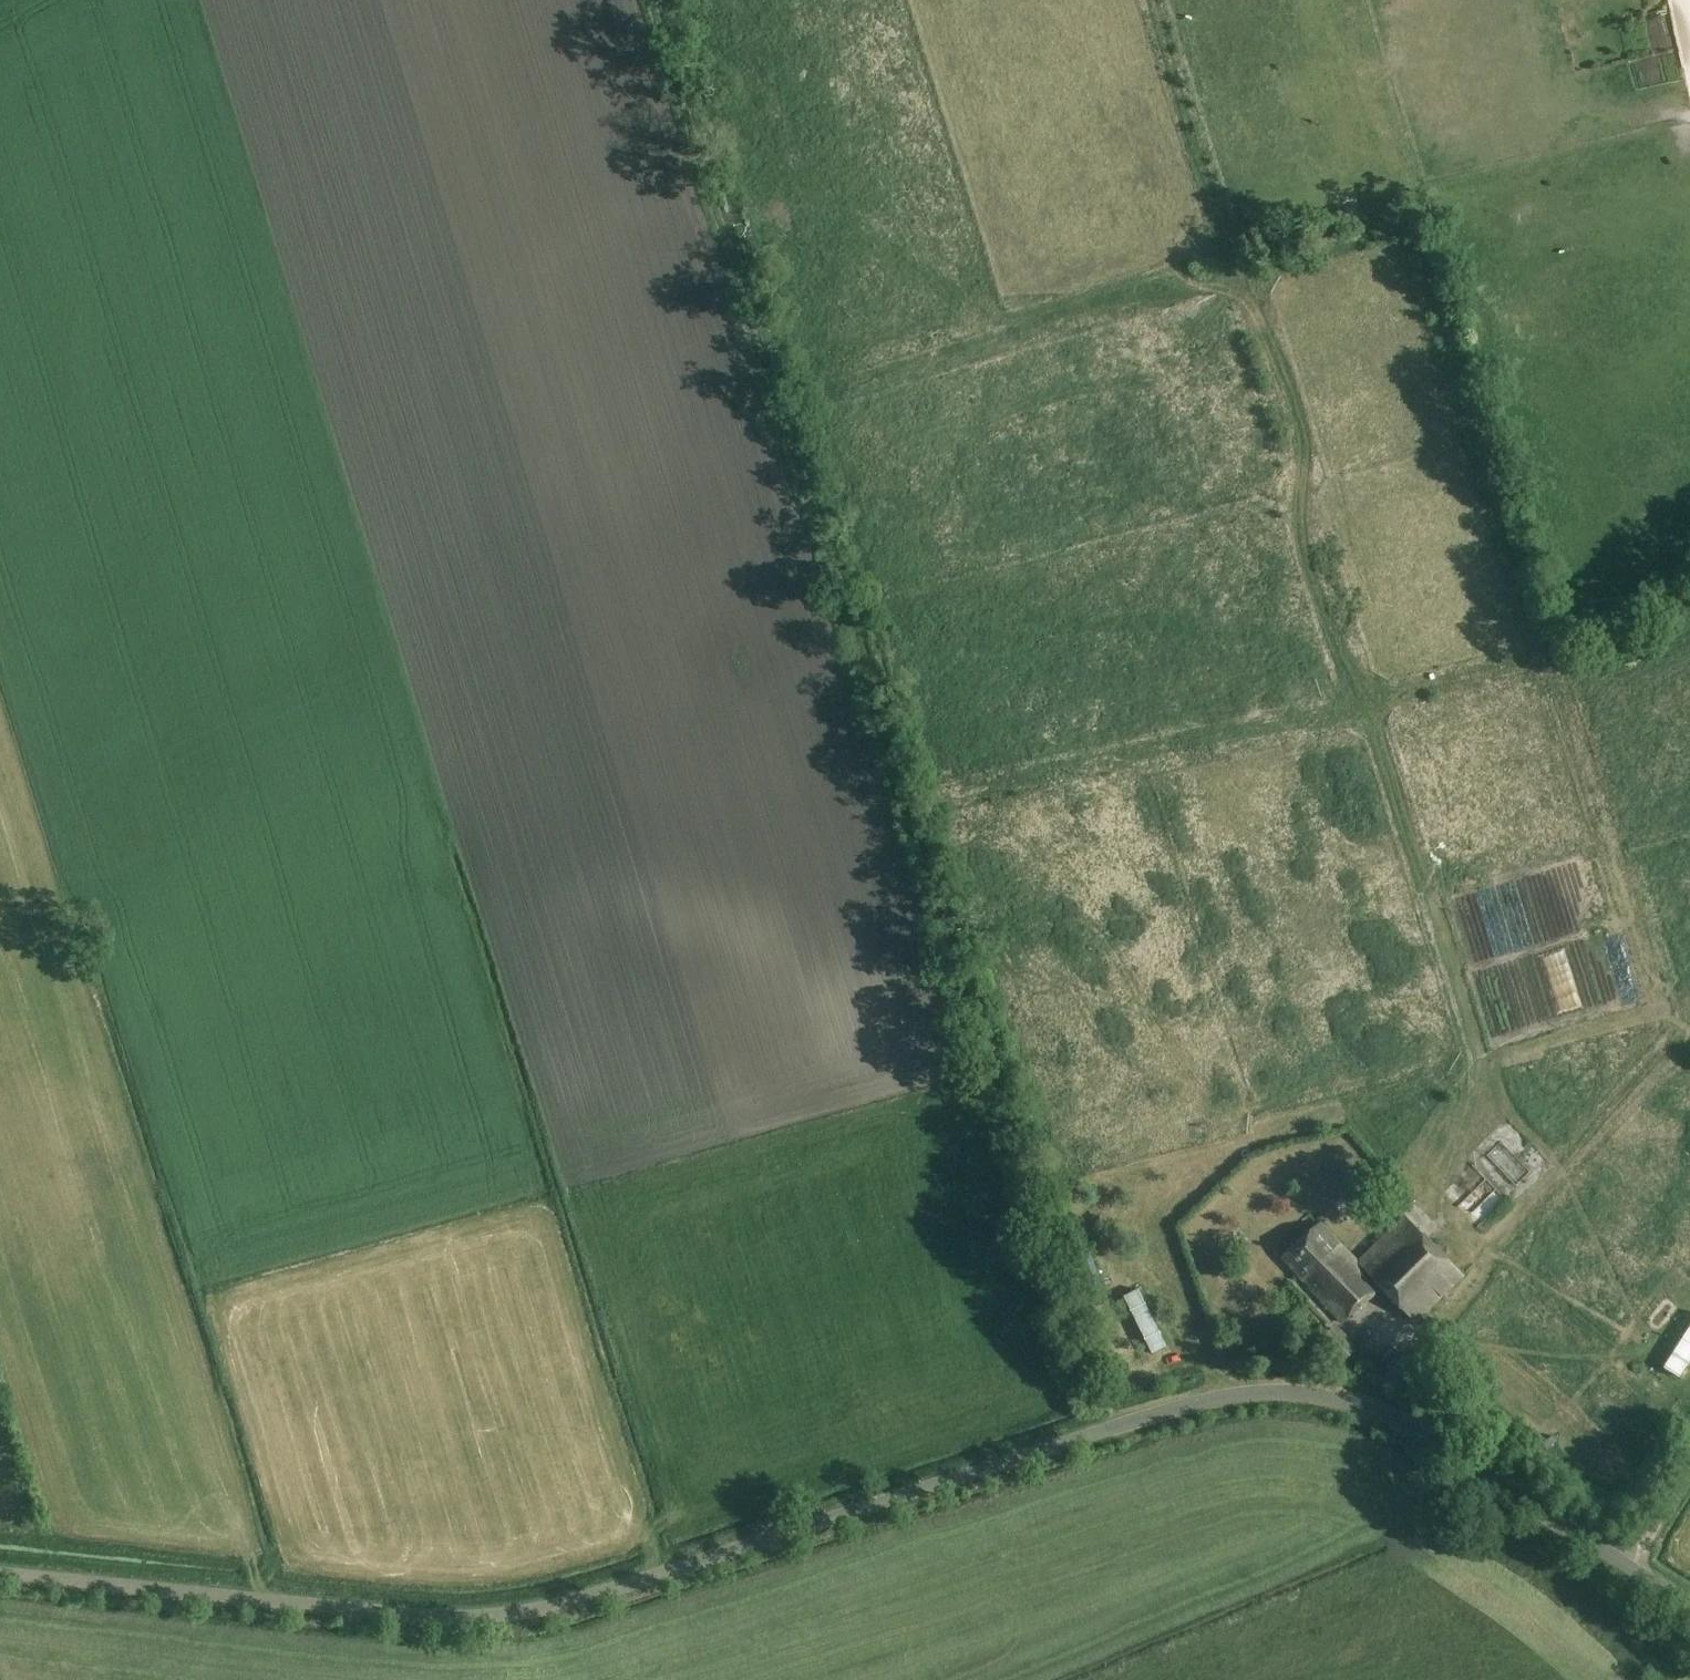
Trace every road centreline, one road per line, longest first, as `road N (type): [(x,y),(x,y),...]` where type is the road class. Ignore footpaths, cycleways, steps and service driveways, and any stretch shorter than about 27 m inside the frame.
road 1 (unclassified): [(1689,1605),(1425,1437),(1319,1394),(1284,1391),(1180,1407),(517,1616),(433,1617),(0,1571)]
road 2 (track): [(652,0),(1021,1149)]

